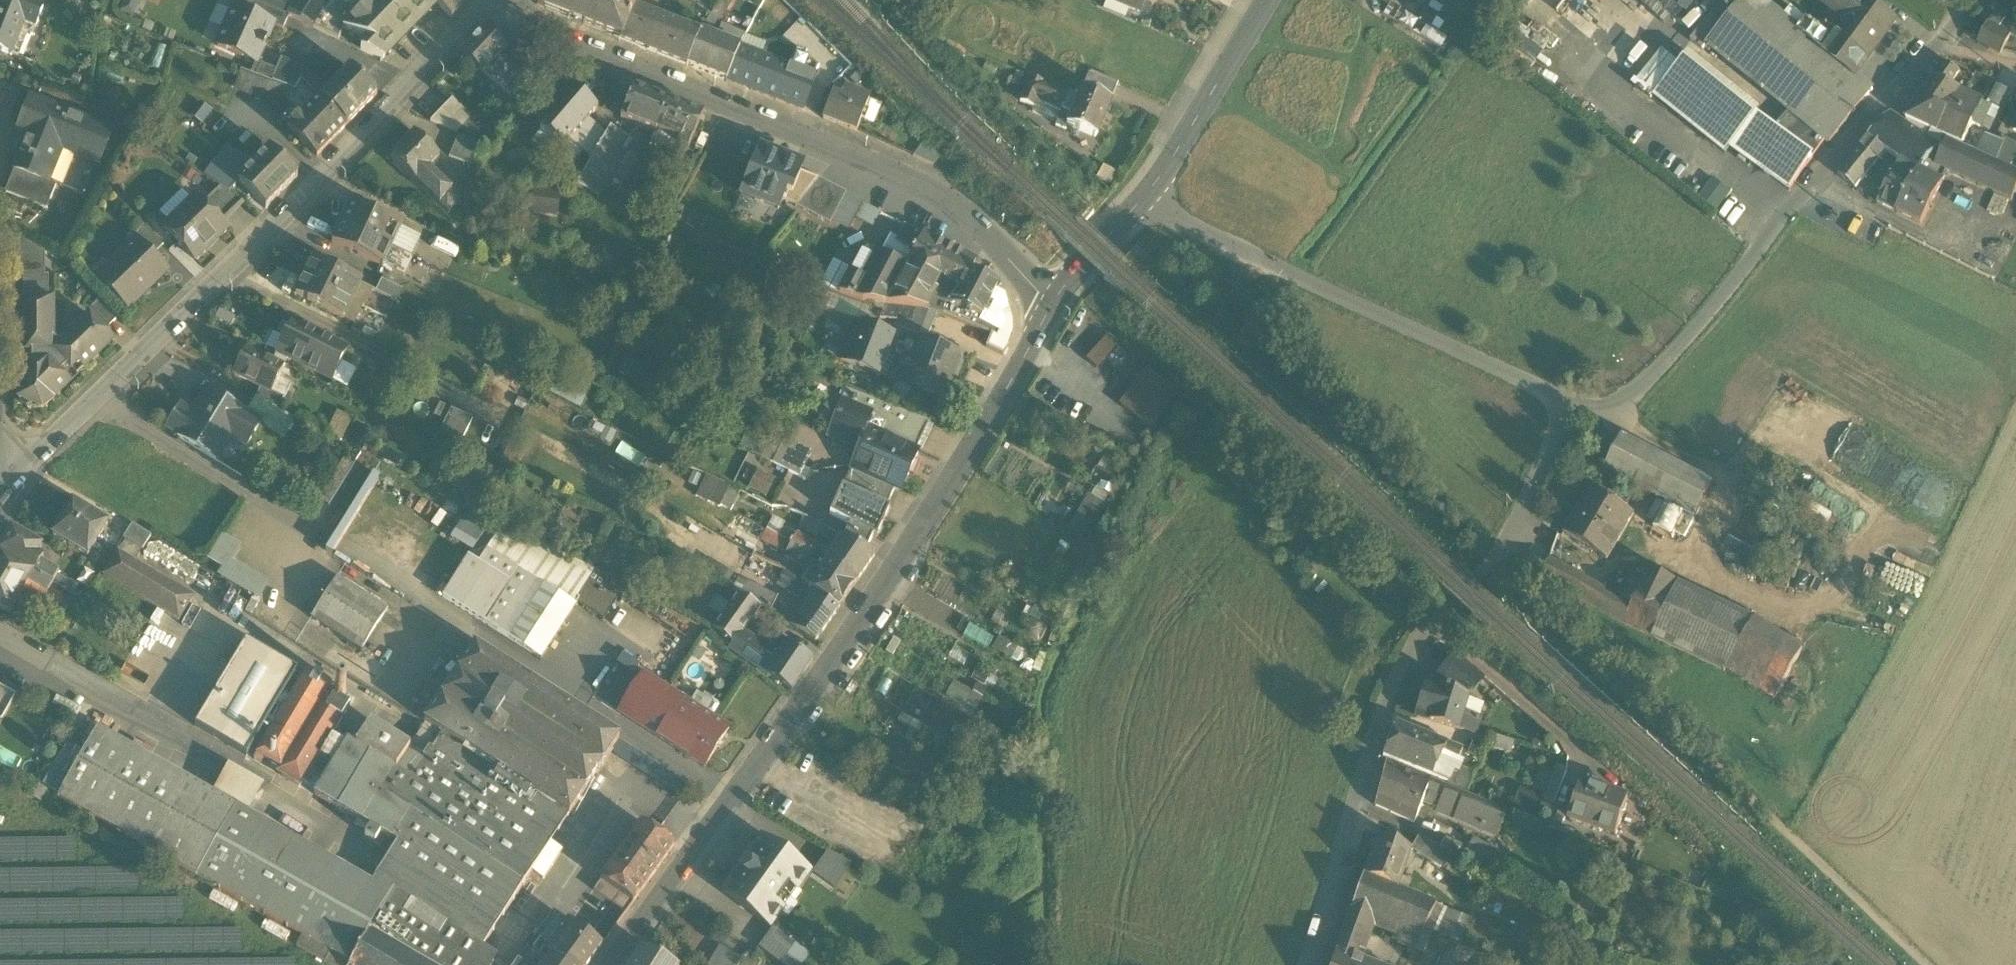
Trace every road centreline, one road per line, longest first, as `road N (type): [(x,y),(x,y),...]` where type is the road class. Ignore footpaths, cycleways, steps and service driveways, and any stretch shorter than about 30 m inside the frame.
road 1 (secondary): [(614,964),(773,740),(1052,307)]
road 2 (residential): [(495,0),(328,175),(5,485)]
road 3 (residential): [(1052,307),(981,231),(909,182),(541,32),(511,0)]
road 4 (track): [(1925,964),(1496,558)]
road 5 (residential): [(1939,46),(1807,185),(1633,397),(1570,416)]
road 6 (unclassified): [(1135,201),(1548,393),(1570,416)]
road 7 (residential): [(1496,558),(1405,661),(1378,717),(1304,964)]
road 8 (secondary): [(1135,201),(1272,0)]
road 9 (unclassified): [(1570,416),(1496,558)]
road 10 (secondary): [(1052,307),(1135,201)]

